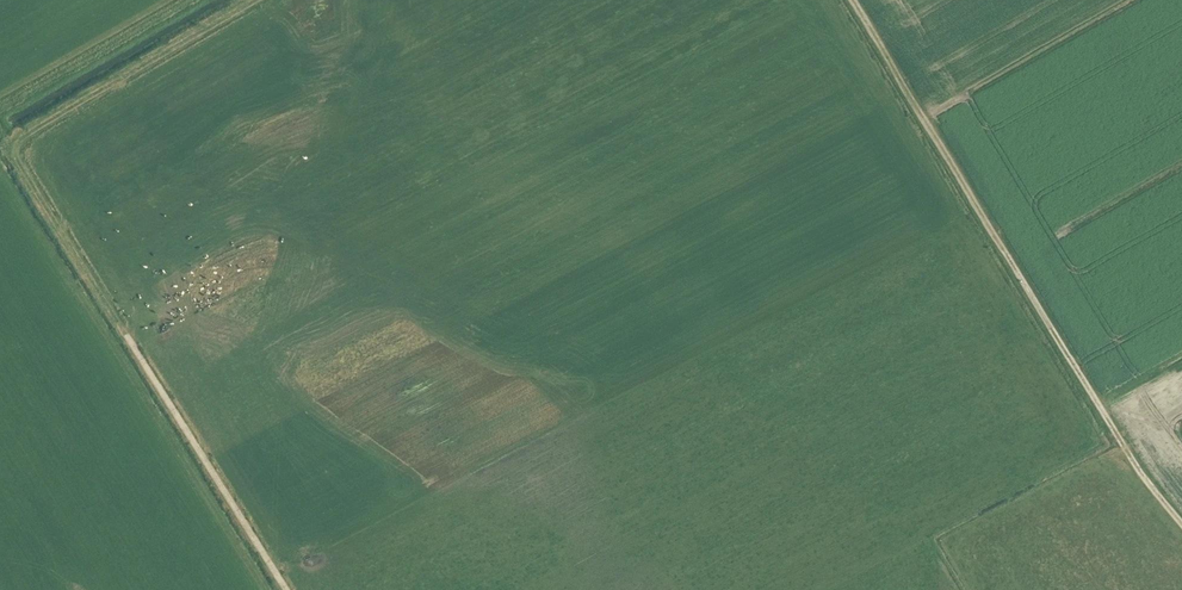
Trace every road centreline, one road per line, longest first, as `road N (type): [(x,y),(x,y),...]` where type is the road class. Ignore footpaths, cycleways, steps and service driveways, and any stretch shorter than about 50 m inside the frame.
road 1 (track): [(1181,521),(1129,455),(854,0)]
road 2 (track): [(6,142),(285,589)]

